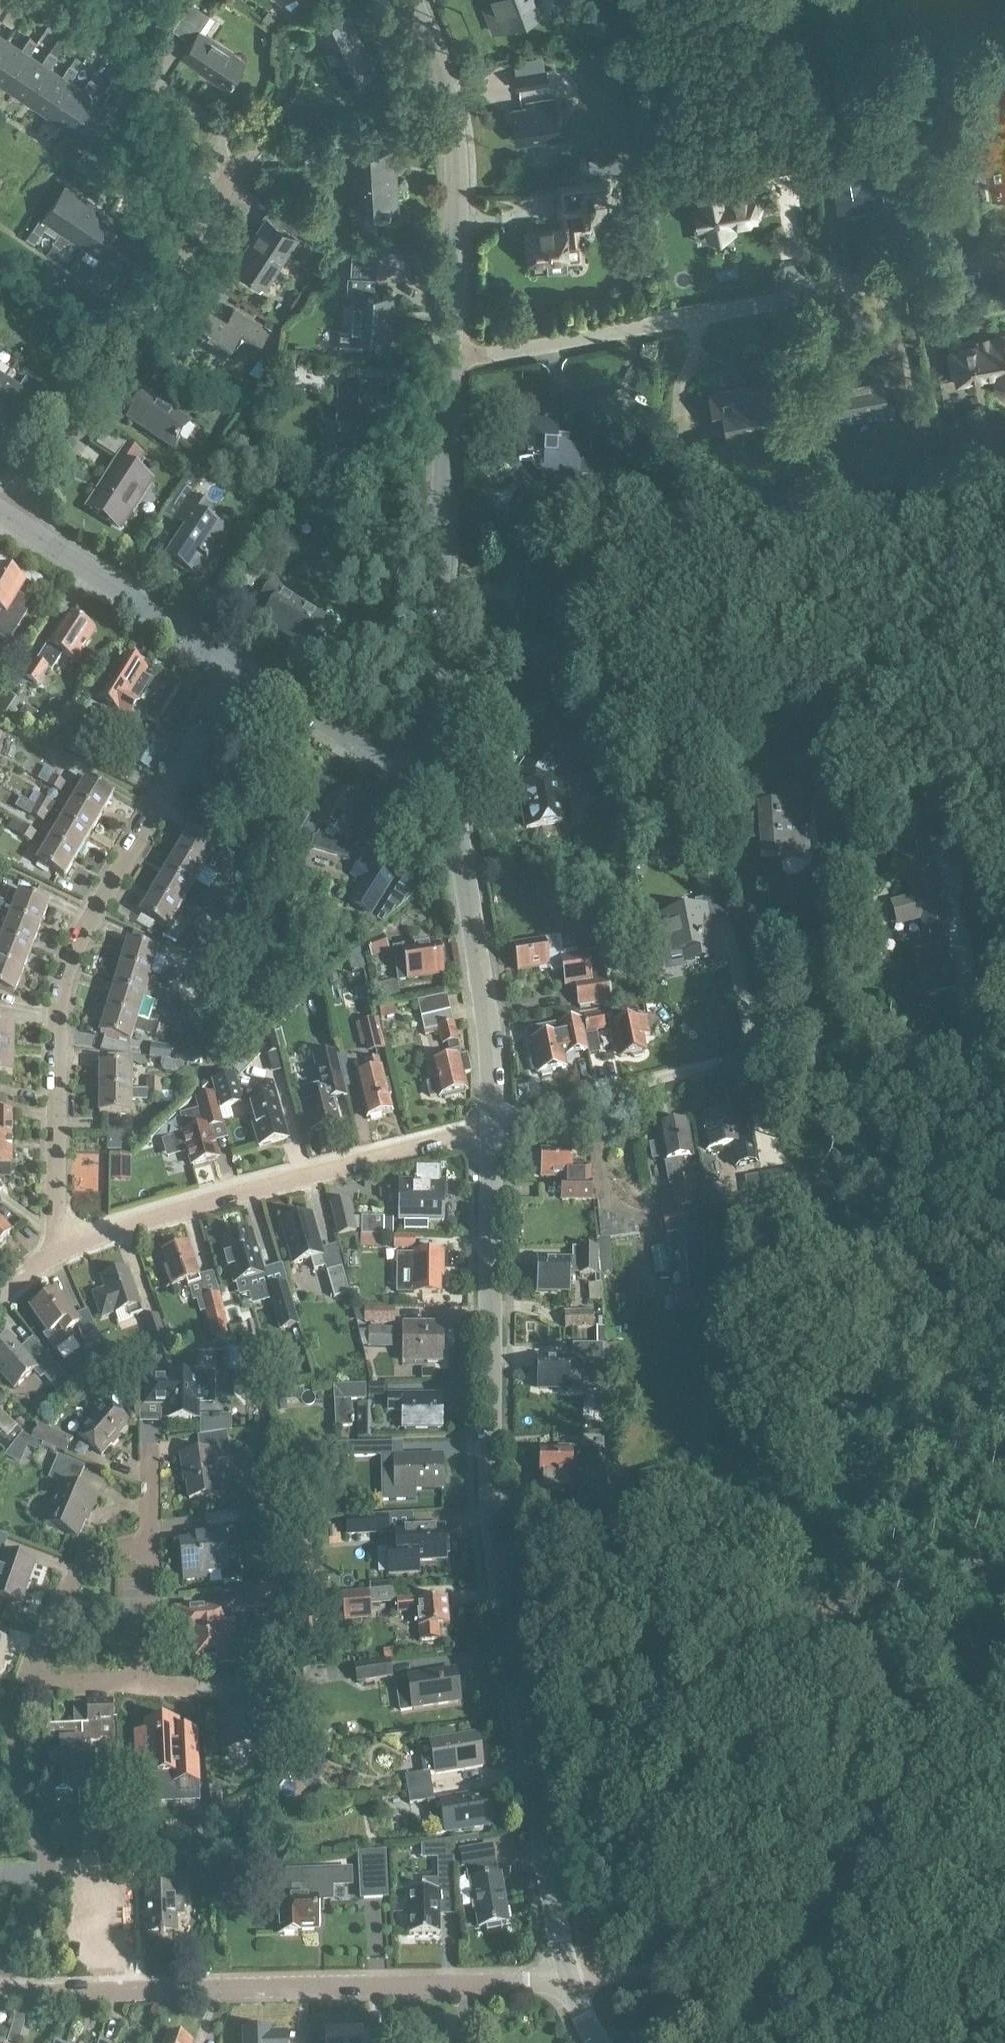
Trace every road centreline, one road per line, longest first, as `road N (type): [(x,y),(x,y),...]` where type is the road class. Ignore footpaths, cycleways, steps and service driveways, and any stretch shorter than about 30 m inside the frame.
road 1 (residential): [(568,1981),(499,1578),(495,1128)]
road 2 (residential): [(8,518),(253,148),(31,0)]
road 3 (residential): [(65,1249),(58,1222),(65,981),(234,668)]
road 4 (residential): [(452,361),(1004,246)]
road 5 (residential): [(7,1994),(568,1981)]
road 6 (track): [(568,1981),(698,1958),(919,1890),(1004,1883)]
road 7 (residential): [(65,1249),(495,1128)]
road 8 (residential): [(452,755),(442,648),(452,361)]
road 9 (residential): [(495,1128),(452,755)]
road 10 (residential): [(452,361),(473,159),(455,55),(427,0)]
road 11 (residential): [(7,1994),(22,1939),(48,1895),(44,1851),(22,1804),(10,1741),(12,1705),(27,1674)]
road 12 (residential): [(234,668),(8,518)]
road 13 (residential): [(452,755),(404,758),(369,750),(234,668)]
road 14 (residential): [(495,1128),(700,1067)]
road 15 (residential): [(27,1674),(81,1572),(107,1554),(151,1548)]
road 16 (unclassified): [(700,1067),(860,1046)]
road 17 (track): [(860,1046),(1004,1025)]
road 18 (residential): [(151,1548),(142,1681)]

